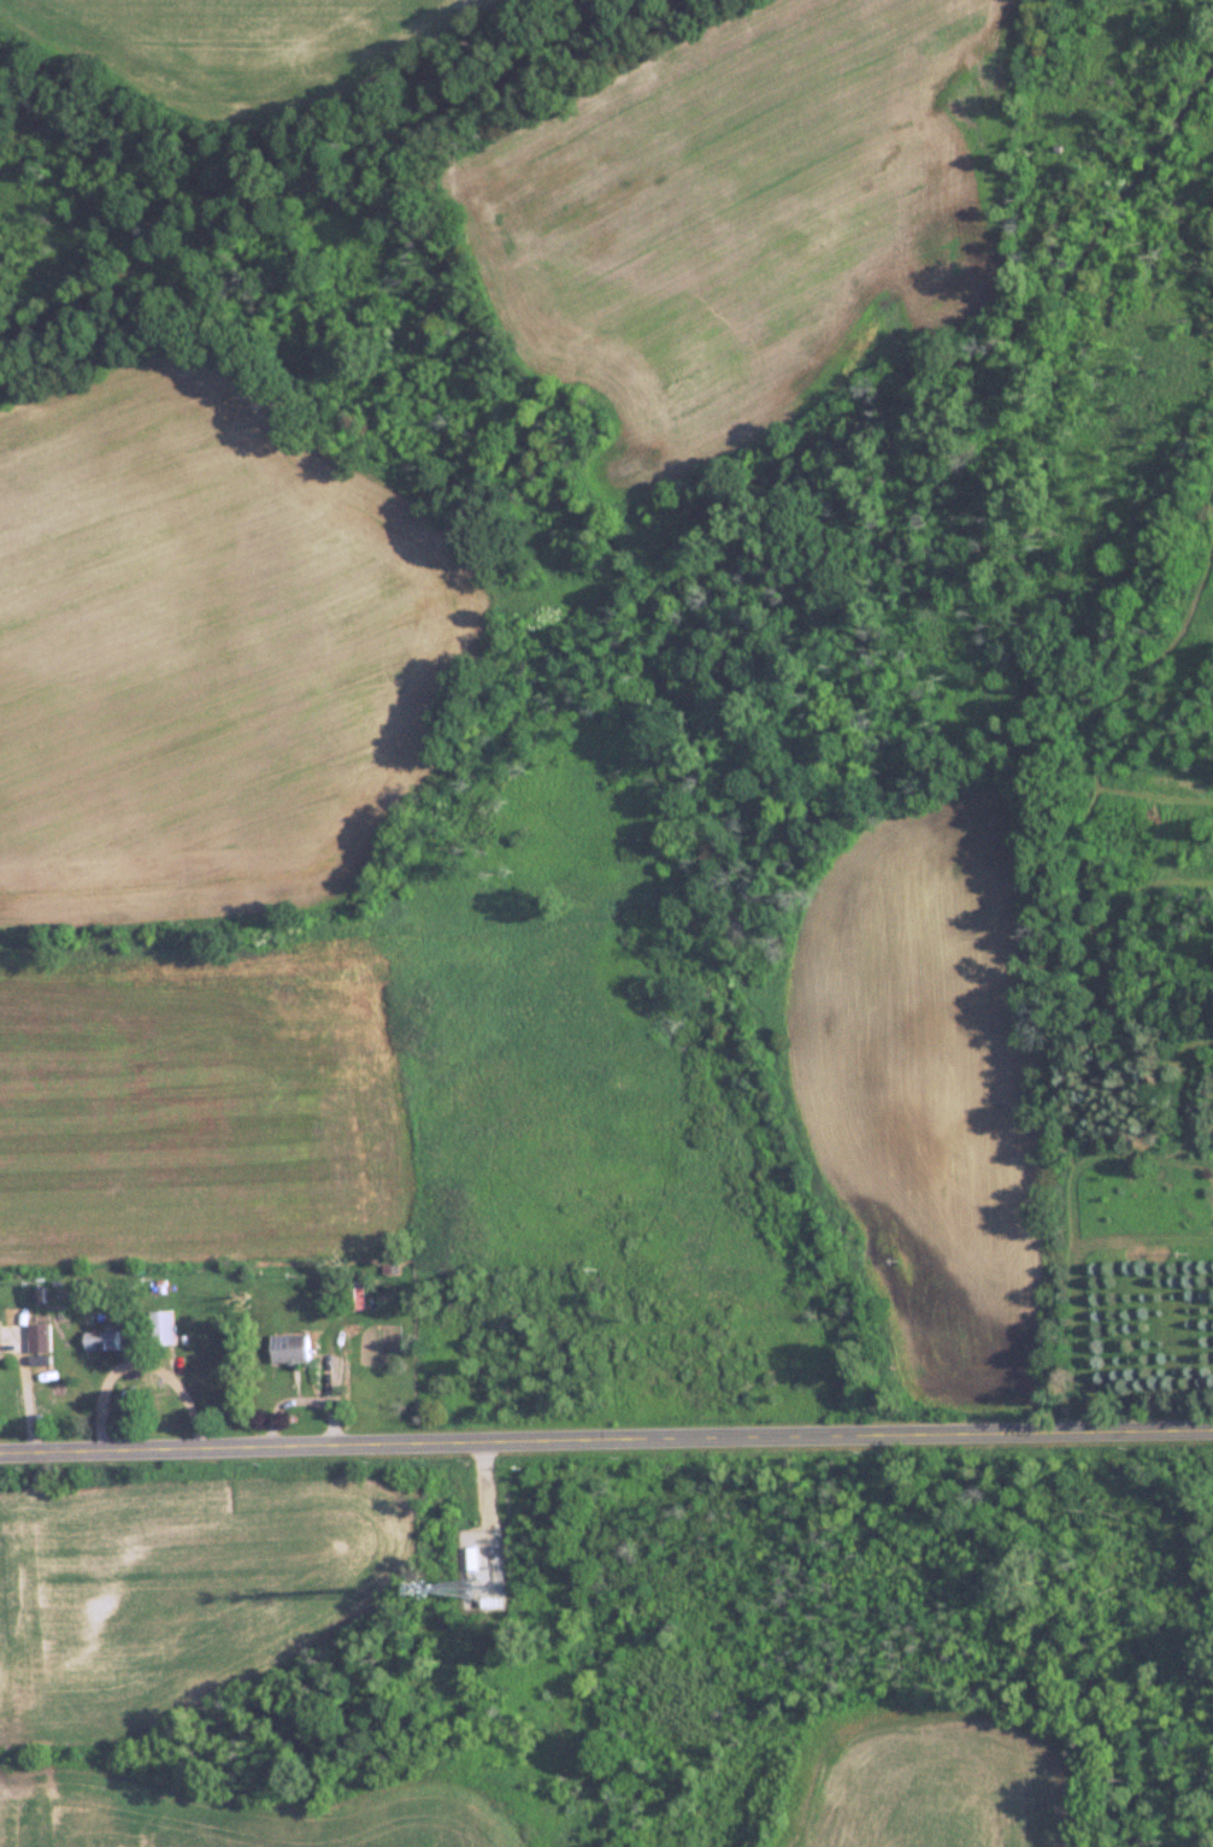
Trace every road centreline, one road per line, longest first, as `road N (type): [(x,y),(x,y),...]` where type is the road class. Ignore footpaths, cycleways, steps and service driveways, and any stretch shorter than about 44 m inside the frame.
road 1 (residential): [(0,1458),(1212,1430)]

